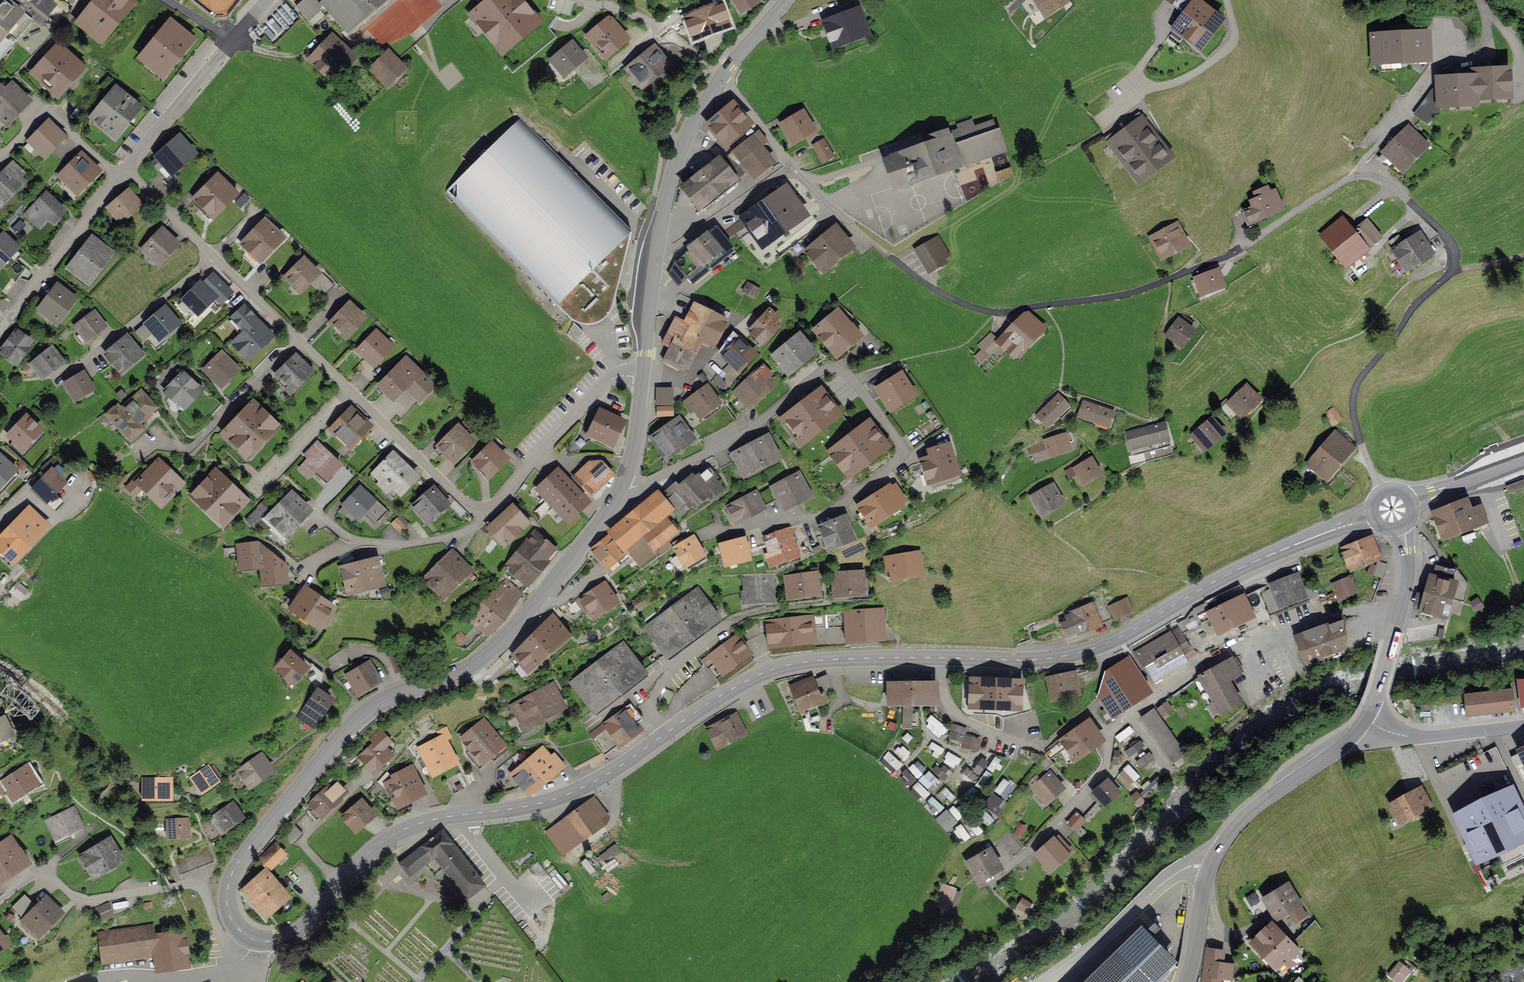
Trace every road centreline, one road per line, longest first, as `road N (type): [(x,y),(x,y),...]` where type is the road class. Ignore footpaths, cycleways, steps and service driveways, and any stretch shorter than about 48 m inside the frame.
road 1 (secondary): [(254,941),(297,932),(379,844),(407,828),(582,788),(772,669),(836,659),(1047,659),(1094,648),(1242,566),(1371,515)]
road 2 (residential): [(1356,177),(1222,260),(1153,287),(995,313),(935,290),(837,214),(784,160),(721,77)]
road 3 (residential): [(643,379),(610,383),(487,512),(471,511),(128,170)]
road 4 (secondary): [(254,941),(230,919),(228,883),(347,730),(375,705),(476,664),(618,499)]
road 5 (residential): [(618,499),(737,439),(819,374),(843,372),(901,446),(901,461),(820,520),(713,535)]
road 6 (residential): [(1399,614),(1361,611),(1224,654),(1108,737),(1100,781),(1018,858)]
road 7 (residential): [(1384,490),(1356,420),(1358,385),(1410,311),(1447,277),(1454,253),(1398,192),(1356,177)]
road 8 (tertiary): [(1366,723),(1233,832),(1208,884),(1191,981)]
road 9 (secondary): [(643,379),(672,180),(721,77)]
road 10 (residential): [(245,957),(230,949),(195,886),(77,900),(38,875),(0,903)]
road 11 (track): [(1227,436),(1294,385),(1322,350),(1366,330),(1407,283),(1454,253)]
road 12 (residential): [(1356,177),(1433,67),(1483,61),(1483,0)]
road 13 (residential): [(128,170),(271,0)]
road 14 (residential): [(0,333),(128,170)]
road 15 (residential): [(245,957),(181,977),(115,972),(78,981)]
road 16 (tertiary): [(1523,728),(1415,740),(1366,723)]
road 17 (residential): [(721,77),(669,35),(590,0)]
road 18 (residential): [(1228,0),(1230,46),(1189,76),(1151,88)]
road 19 (secondary): [(618,499),(637,439),(643,379)]

